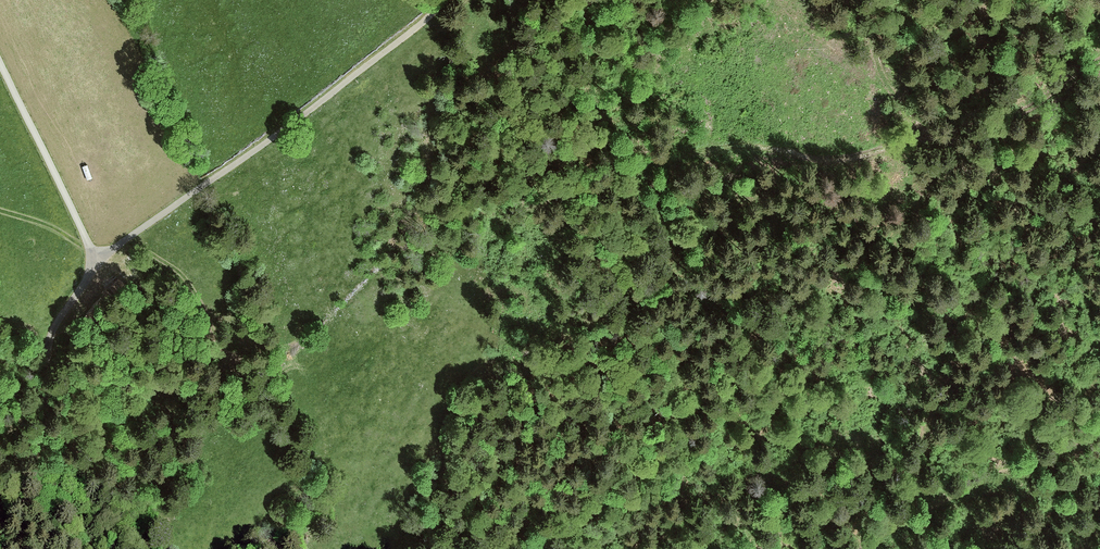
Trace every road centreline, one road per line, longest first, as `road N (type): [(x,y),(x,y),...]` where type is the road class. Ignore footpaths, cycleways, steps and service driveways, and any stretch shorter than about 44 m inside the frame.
road 1 (track): [(447,0),(415,32),(99,259),(0,55)]
road 2 (track): [(648,173),(698,152),(775,150),(822,161),(943,138),(1027,111),(1099,61)]
road 3 (unclassified): [(99,259),(47,385),(8,548)]
road 4 (track): [(850,548),(1099,426)]

